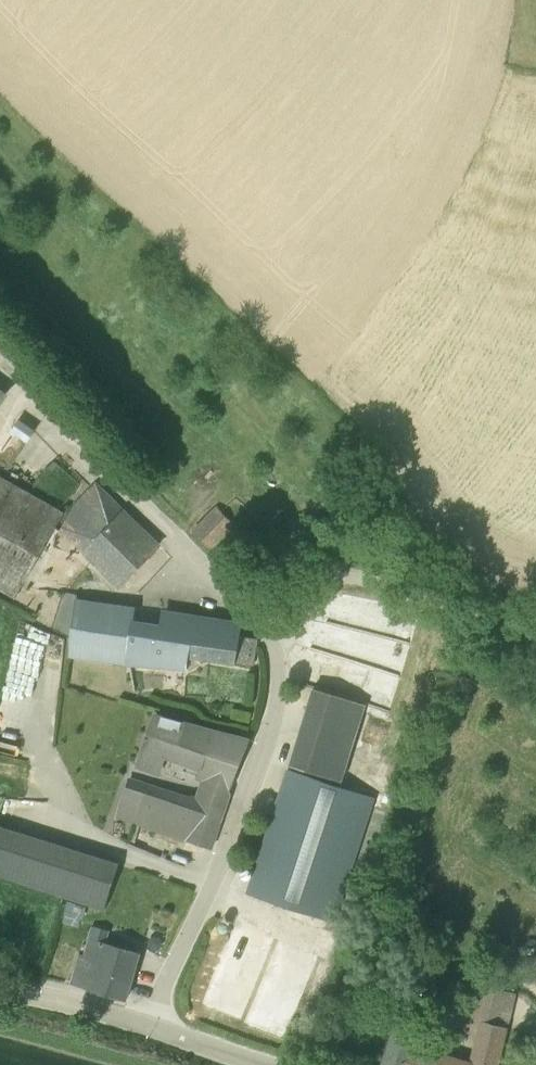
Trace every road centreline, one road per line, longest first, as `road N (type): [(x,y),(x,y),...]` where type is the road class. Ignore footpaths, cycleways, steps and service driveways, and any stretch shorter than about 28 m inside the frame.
road 1 (unclassified): [(150,1026),(274,719),(278,659),(256,617),(0,354)]
road 2 (track): [(535,617),(344,577),(325,582),(271,639)]
road 3 (residential): [(150,1026),(0,988)]
road 4 (unclassified): [(269,1064),(150,1026)]

